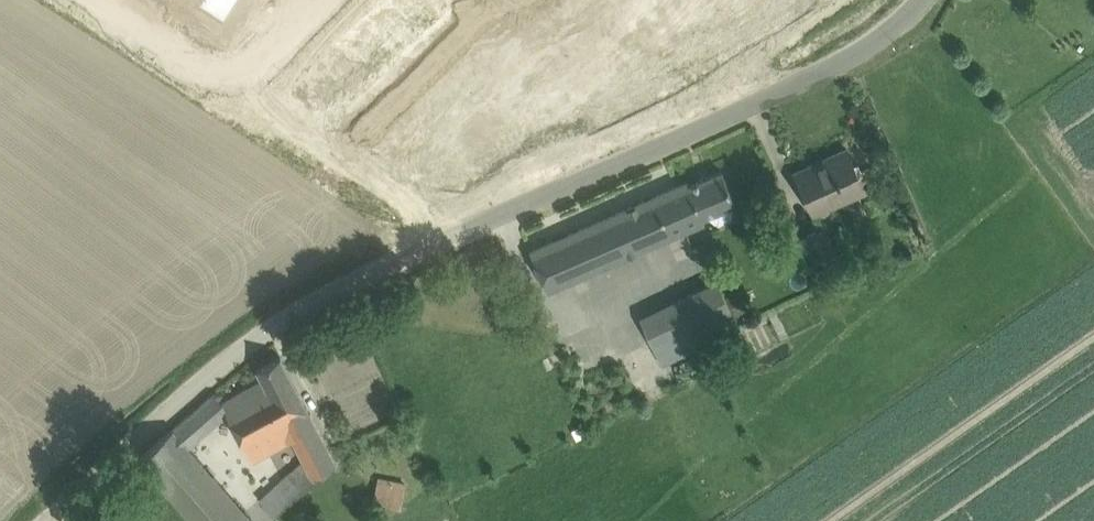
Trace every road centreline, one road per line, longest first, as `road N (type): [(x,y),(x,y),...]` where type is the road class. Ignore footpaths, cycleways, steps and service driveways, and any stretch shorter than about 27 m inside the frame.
road 1 (unclassified): [(44,520),(192,385),(288,315),(382,266),(799,83),(859,52),(923,0)]
road 2 (residential): [(123,0),(228,71),(248,65),(313,0)]

